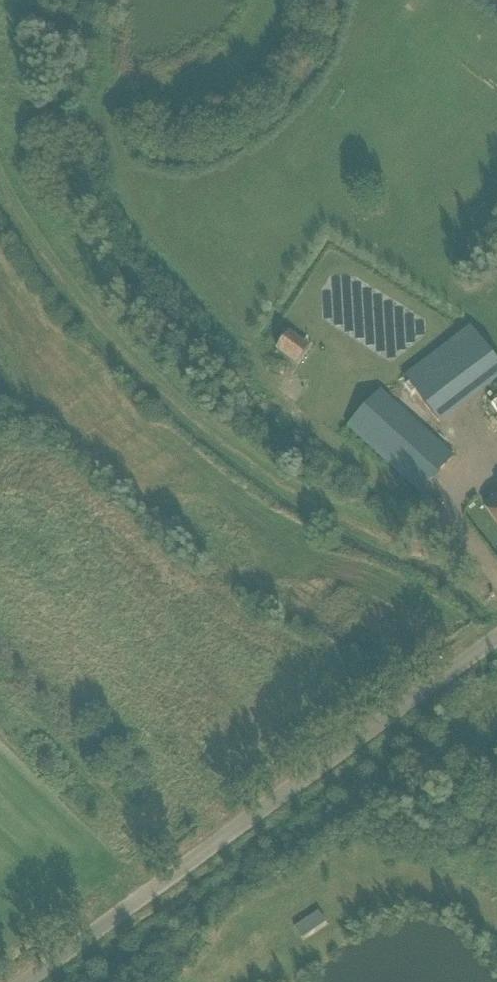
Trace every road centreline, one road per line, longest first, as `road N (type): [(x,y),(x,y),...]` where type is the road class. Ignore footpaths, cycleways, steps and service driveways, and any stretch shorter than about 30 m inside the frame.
road 1 (unclassified): [(30,981),(496,637)]

